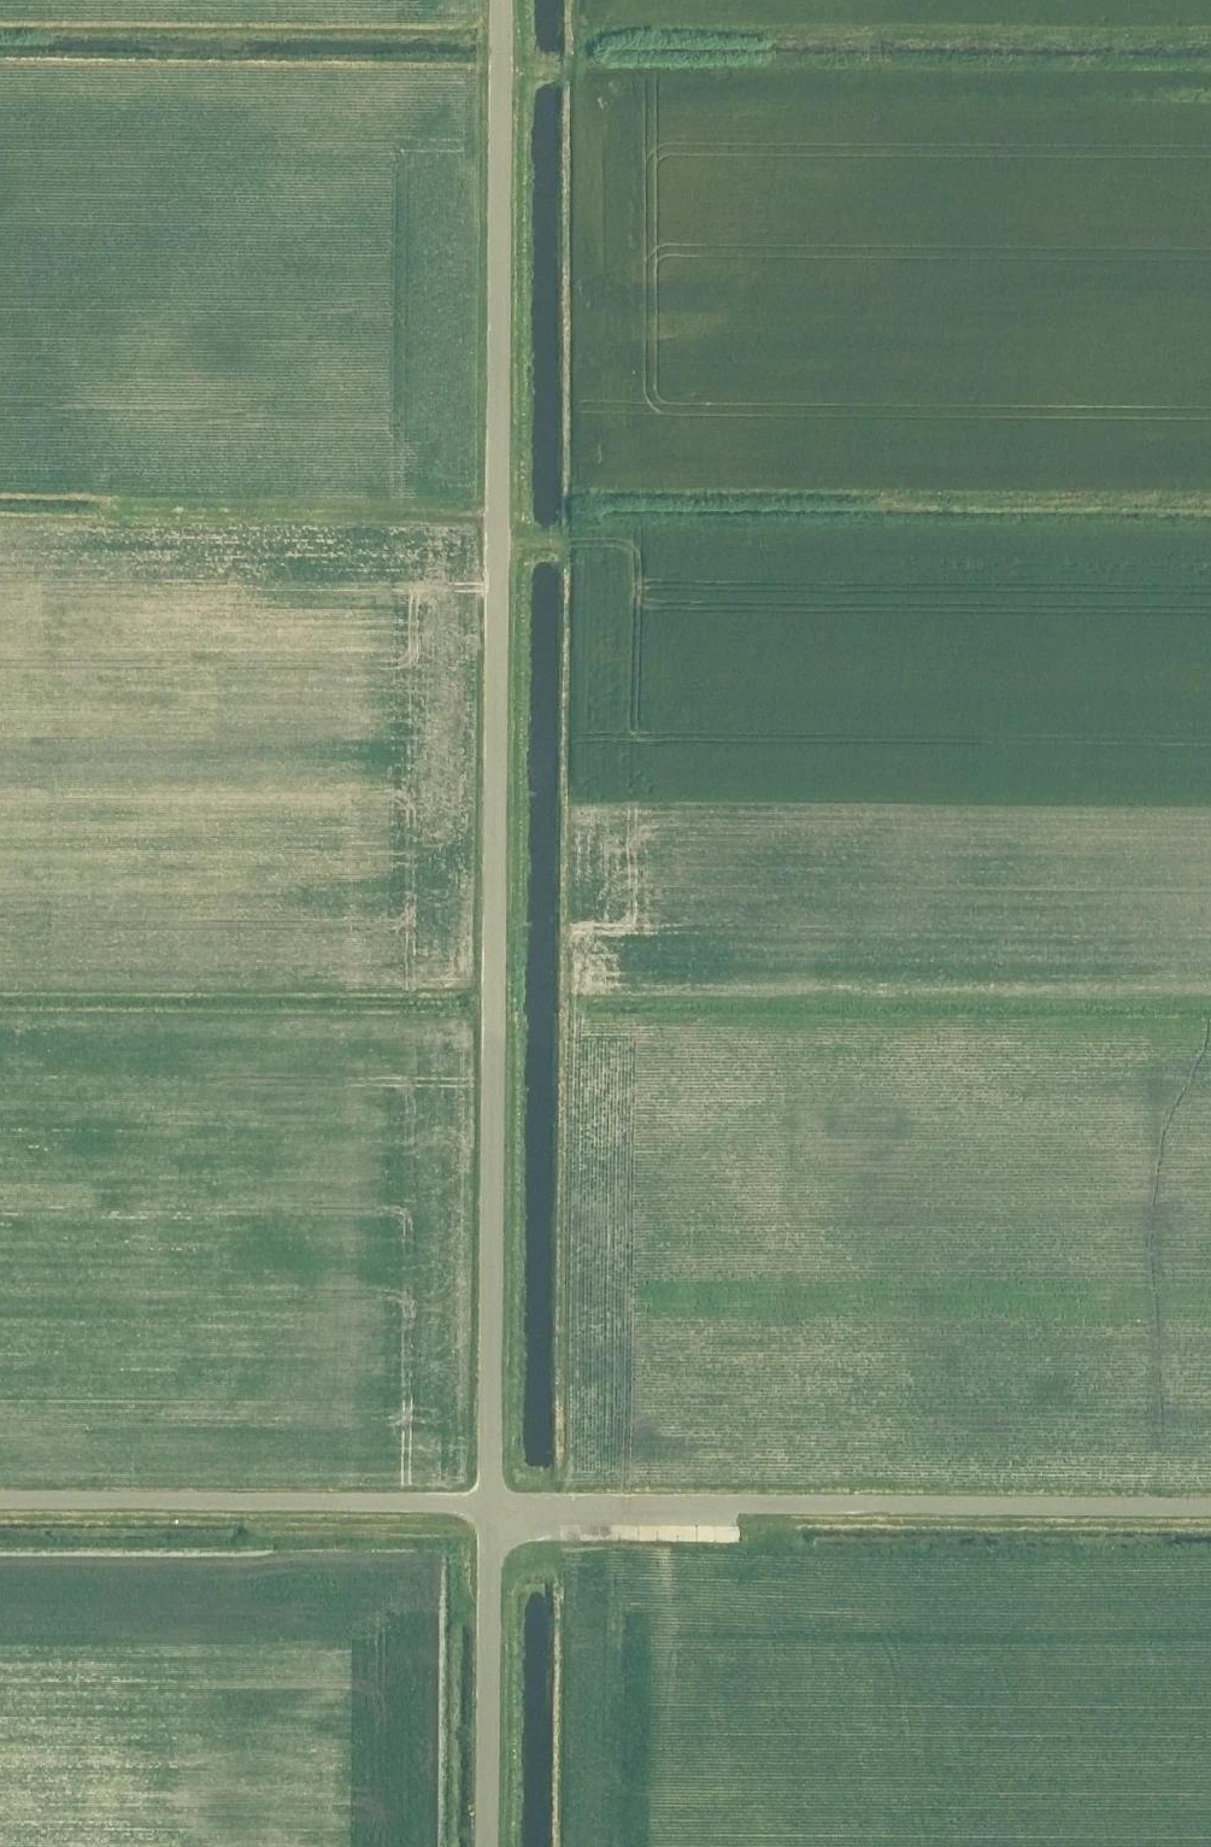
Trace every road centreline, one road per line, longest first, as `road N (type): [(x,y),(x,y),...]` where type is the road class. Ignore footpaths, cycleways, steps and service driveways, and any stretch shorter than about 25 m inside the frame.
road 1 (unclassified): [(487,1846),(502,0)]

